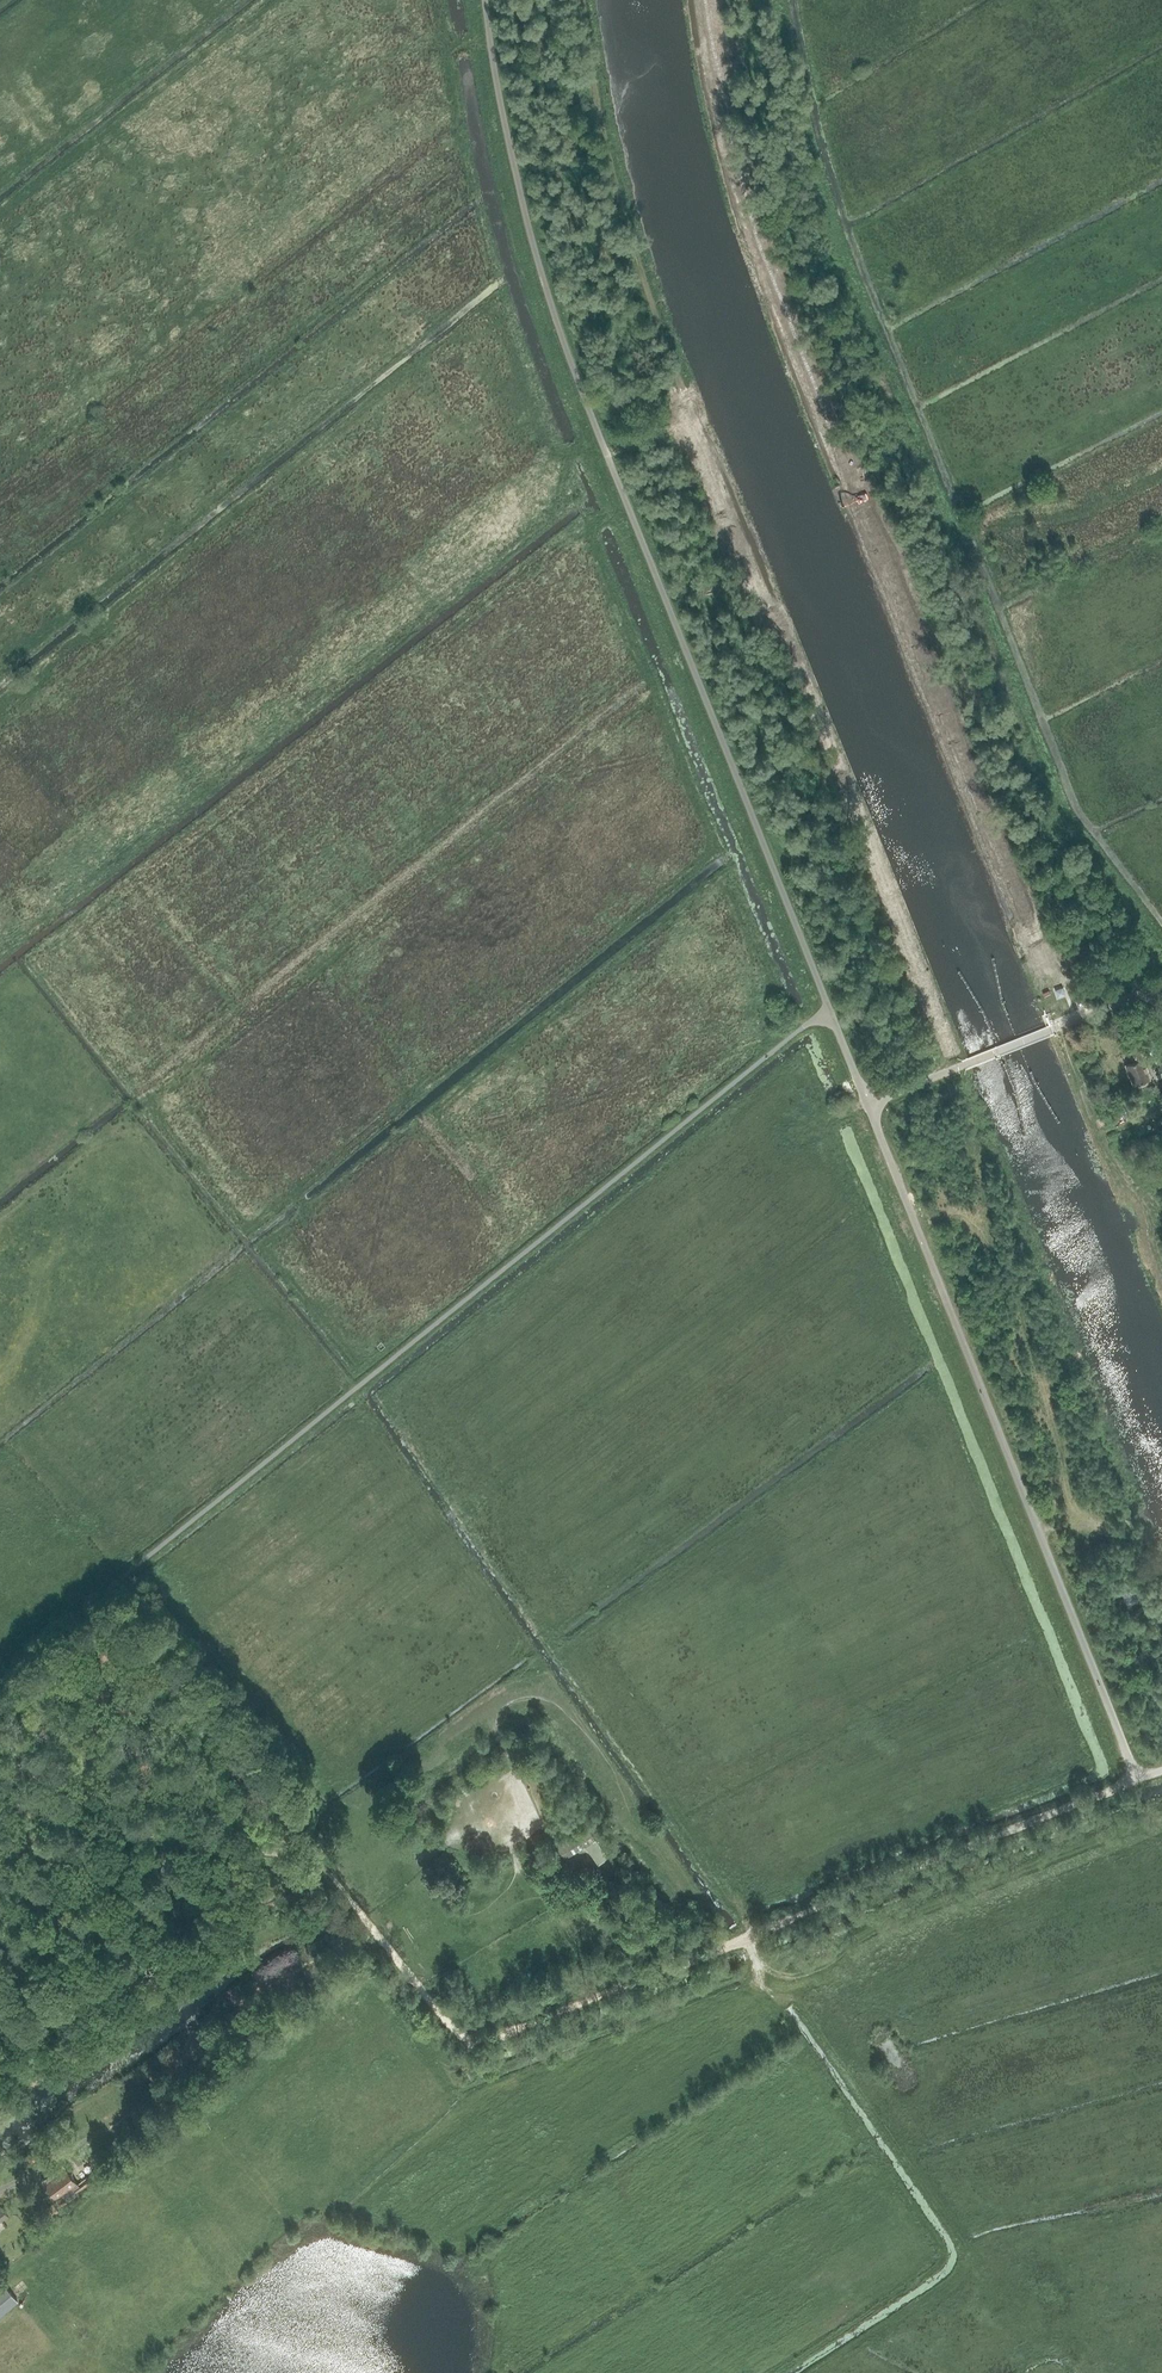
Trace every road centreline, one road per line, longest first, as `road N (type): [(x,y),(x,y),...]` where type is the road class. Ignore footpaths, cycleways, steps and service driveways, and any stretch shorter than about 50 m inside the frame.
road 1 (track): [(0,1801),(312,1862),(455,2031),(475,2039),(737,1941),(1140,1772)]
road 2 (unclassified): [(881,1112),(858,1087),(556,322),(519,184),(484,0)]
road 3 (track): [(696,0),(737,197),(766,288),(861,520),(890,567),(896,613),(1021,930),(1068,981),(1083,1017)]
road 4 (track): [(579,0),(630,237),(693,415),(920,977)]
road 5 (unclassified): [(1161,1783),(1122,1748),(885,1152),(881,1112)]
road 6 (unclassified): [(881,1112),(904,1090),(1161,985)]

